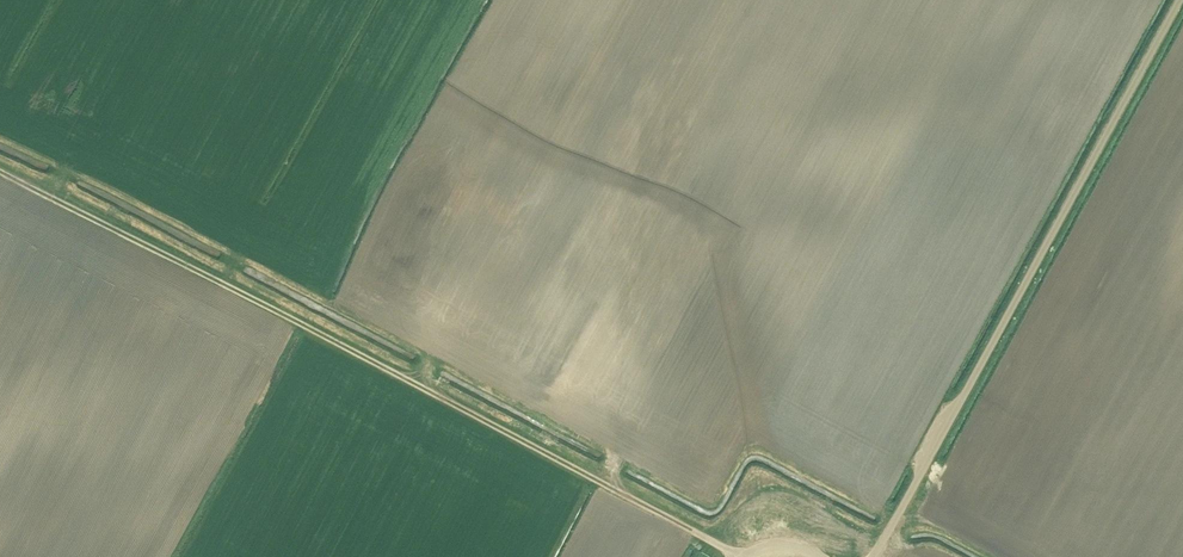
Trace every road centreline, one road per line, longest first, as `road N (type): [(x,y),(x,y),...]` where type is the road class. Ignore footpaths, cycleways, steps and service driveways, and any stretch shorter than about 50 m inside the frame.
road 1 (track): [(0,170),(693,530)]
road 2 (unclassified): [(872,556),(1179,0)]

